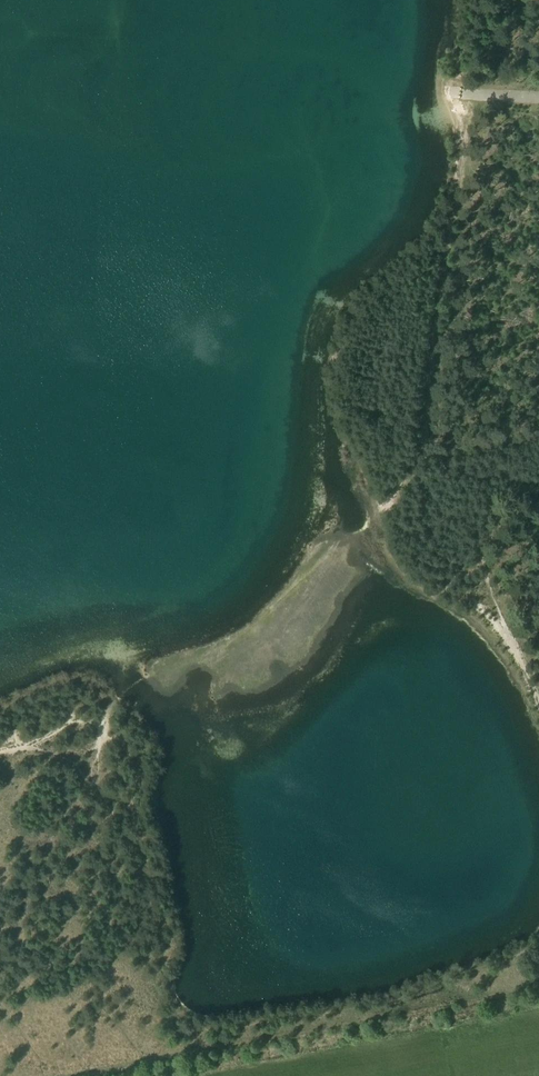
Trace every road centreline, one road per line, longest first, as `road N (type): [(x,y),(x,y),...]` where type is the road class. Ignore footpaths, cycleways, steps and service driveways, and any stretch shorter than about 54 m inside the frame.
road 1 (track): [(538,998),(146,1075)]

